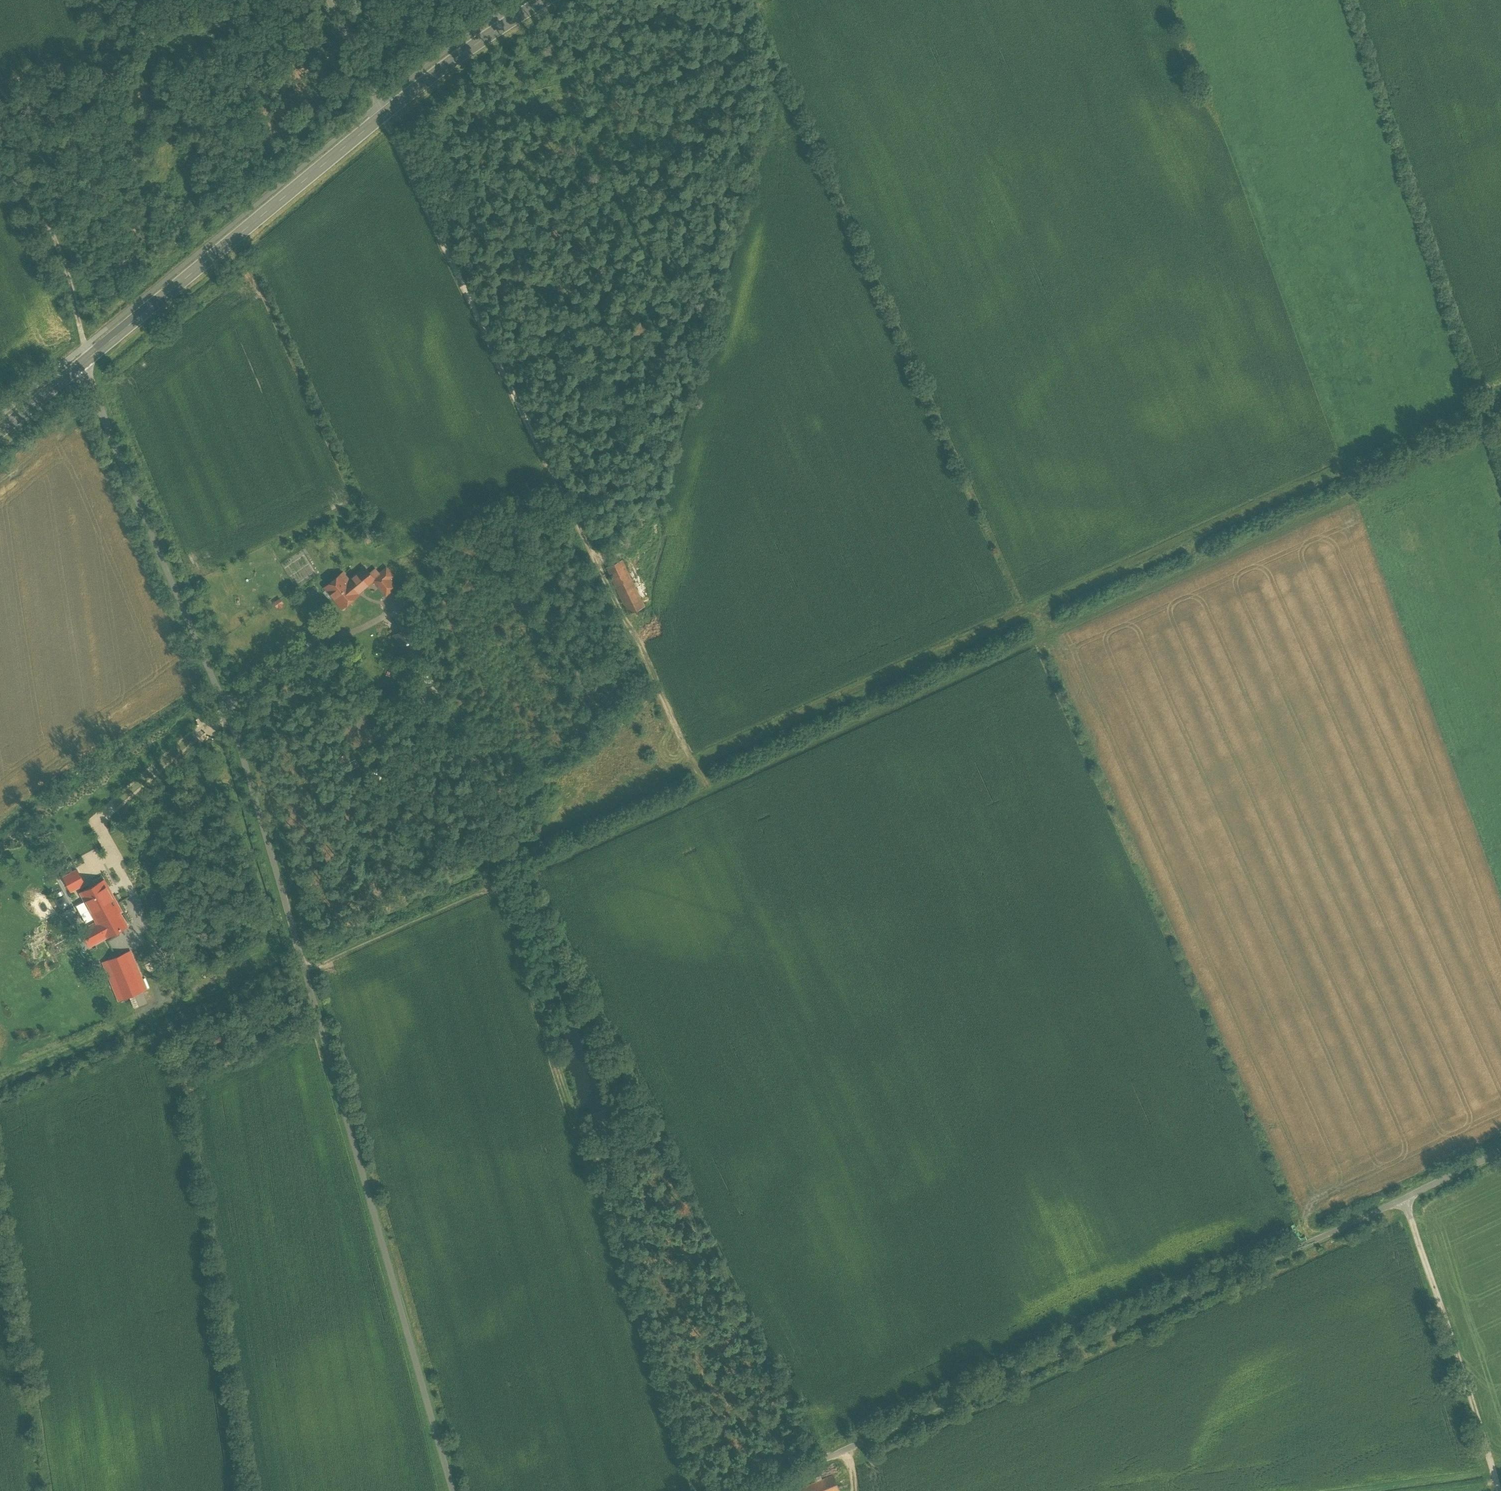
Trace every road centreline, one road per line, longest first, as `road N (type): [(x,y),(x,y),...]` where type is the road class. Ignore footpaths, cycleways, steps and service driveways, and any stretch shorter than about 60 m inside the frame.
road 1 (unclassified): [(453,1490),(218,682),(82,365)]
road 2 (unclassified): [(761,1490),(1500,1153)]
road 3 (track): [(385,115),(627,630),(713,786)]
road 4 (primary): [(82,365),(448,64),(546,0)]
road 5 (track): [(1499,1490),(1406,1197)]
road 6 (track): [(94,356),(51,231),(0,160)]

